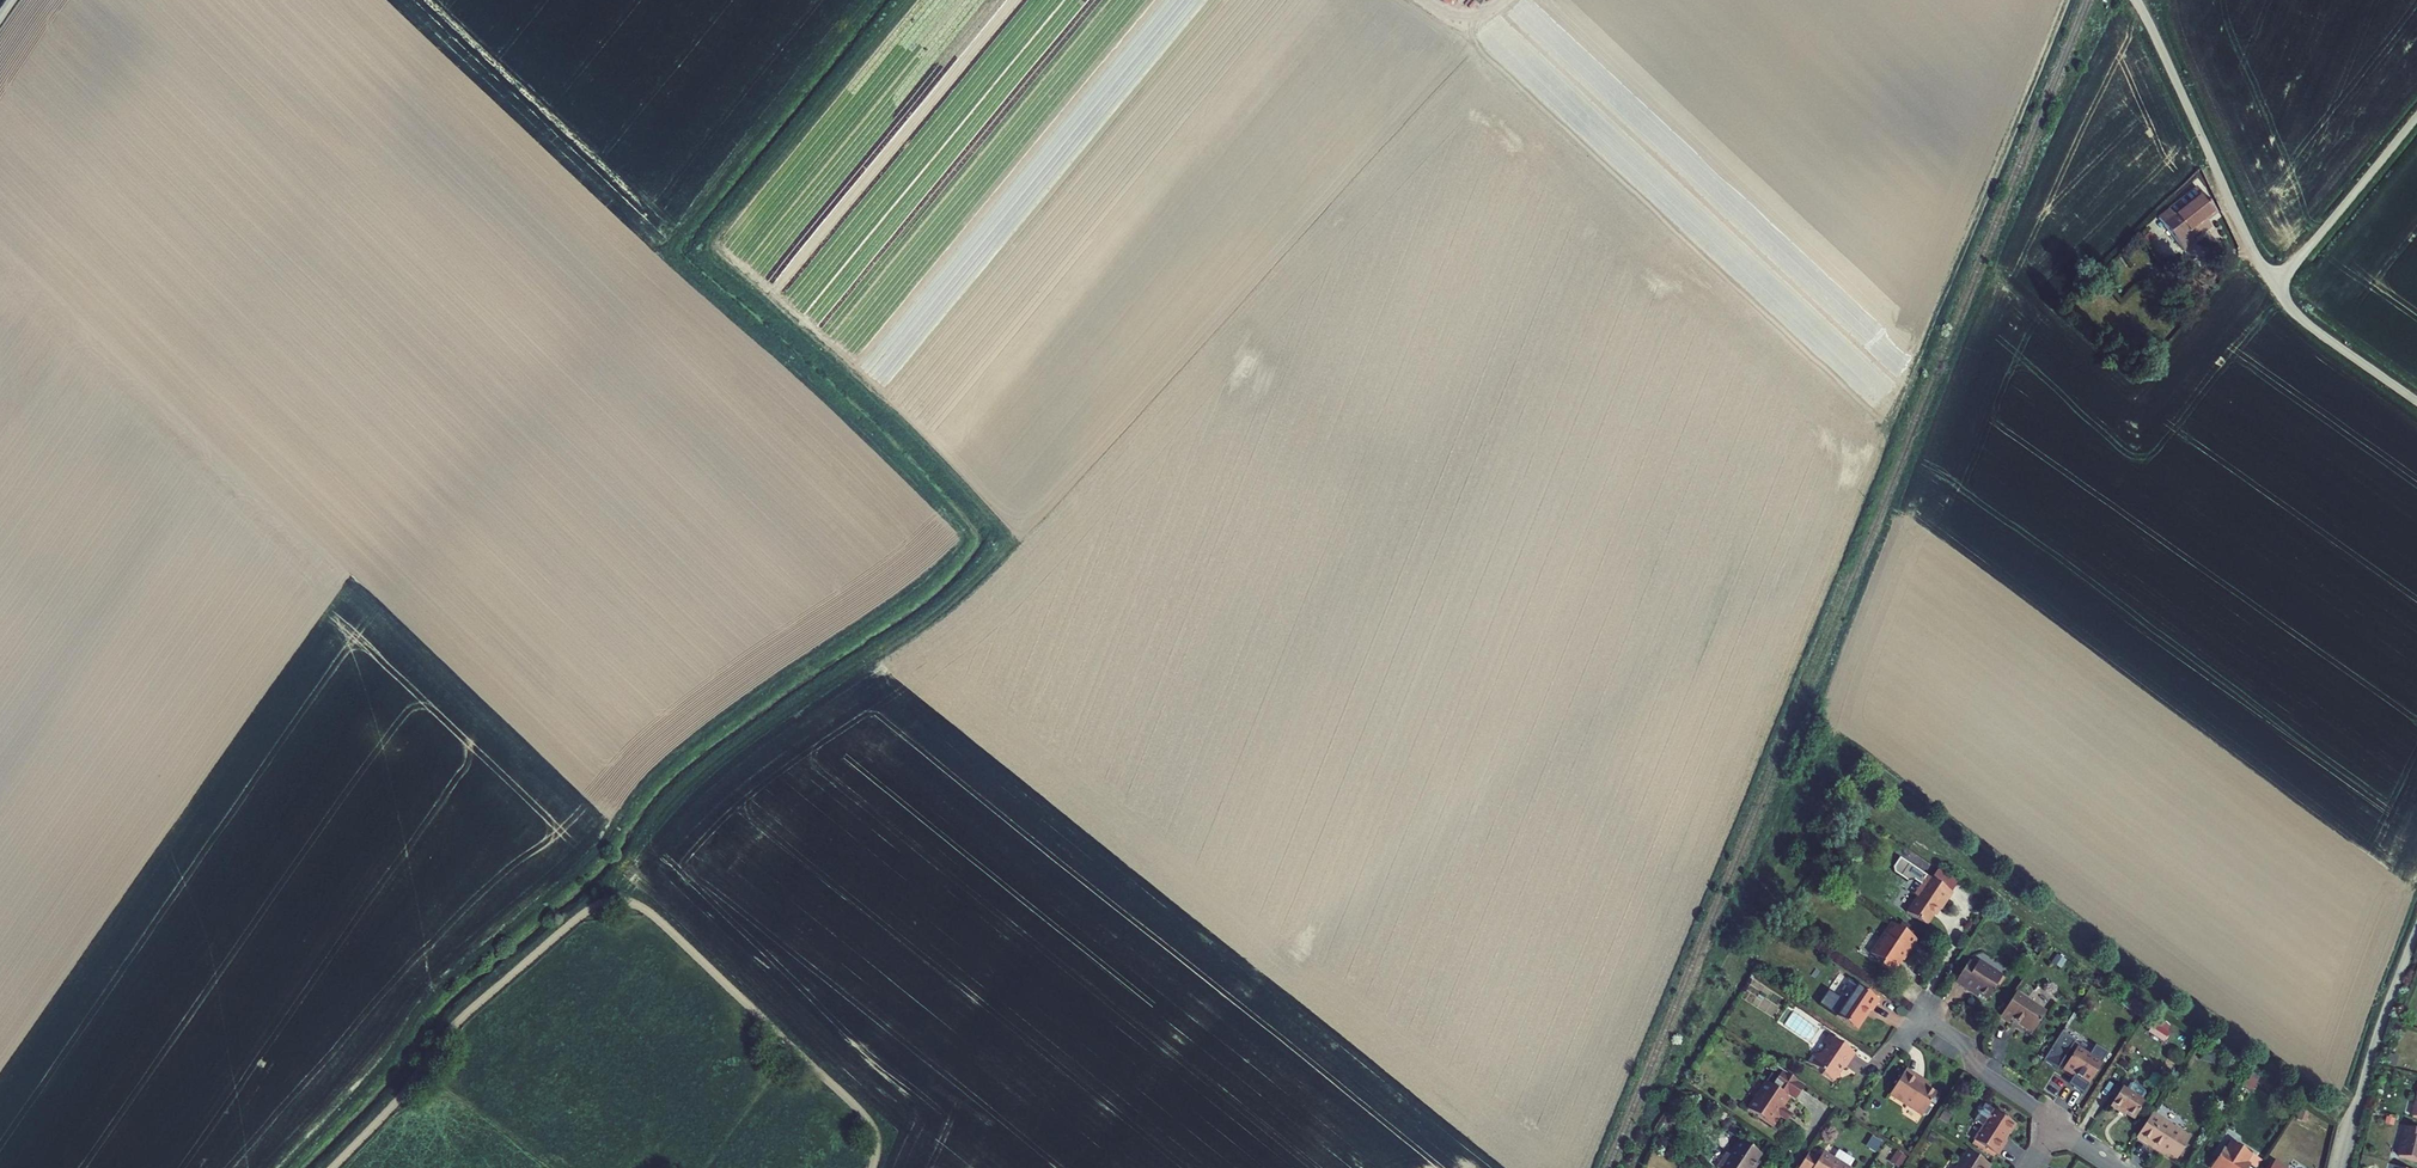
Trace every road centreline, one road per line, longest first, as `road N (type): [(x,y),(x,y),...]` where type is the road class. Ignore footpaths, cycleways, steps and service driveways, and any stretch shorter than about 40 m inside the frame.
road 1 (residential): [(2416,401),(2325,337),(2283,297),(2249,246),(2136,0)]
road 2 (residential): [(2339,1167),(2416,932)]
road 3 (residential): [(2053,1128),(1974,1066),(1965,1043),(1918,1017)]

